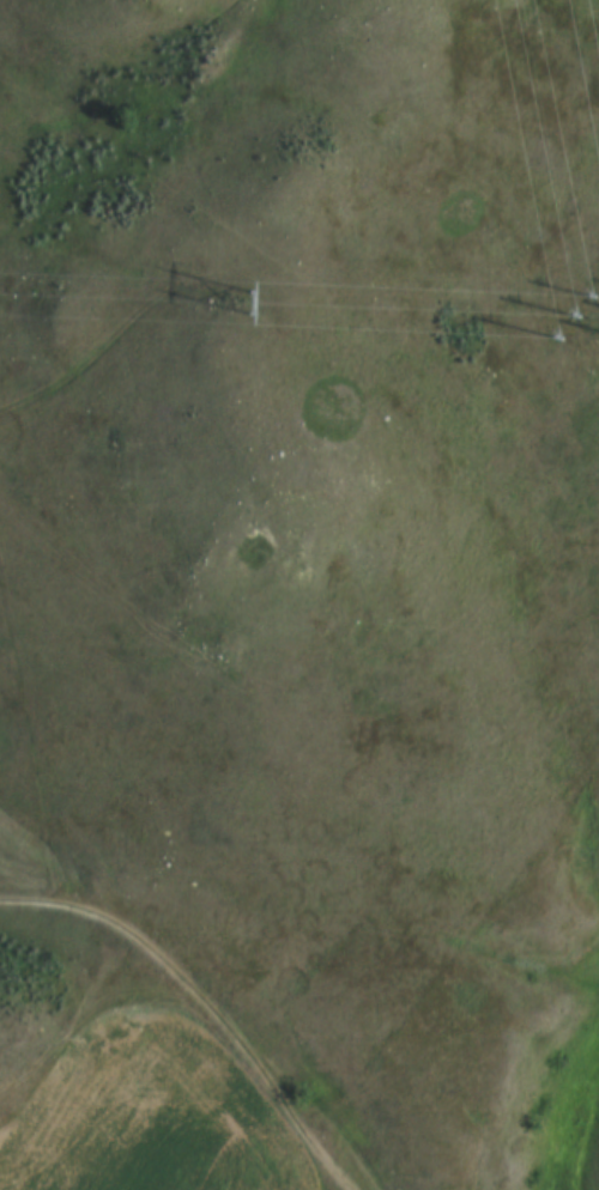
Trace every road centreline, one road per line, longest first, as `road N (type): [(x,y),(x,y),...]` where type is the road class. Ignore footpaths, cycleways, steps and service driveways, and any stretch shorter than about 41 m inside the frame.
road 1 (track): [(347,1189),(258,1064),(135,935),(87,910),(0,900)]

